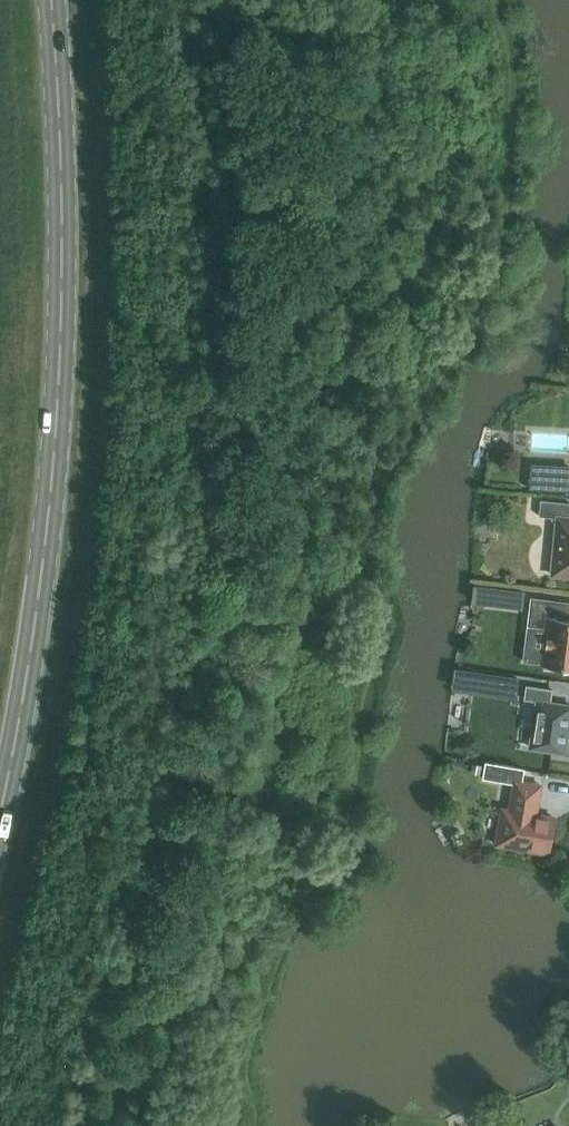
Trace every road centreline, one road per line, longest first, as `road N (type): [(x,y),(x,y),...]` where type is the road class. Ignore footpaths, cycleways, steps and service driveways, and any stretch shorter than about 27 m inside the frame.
road 1 (primary): [(0,803),(40,579),(59,394),(59,151),(49,0)]

